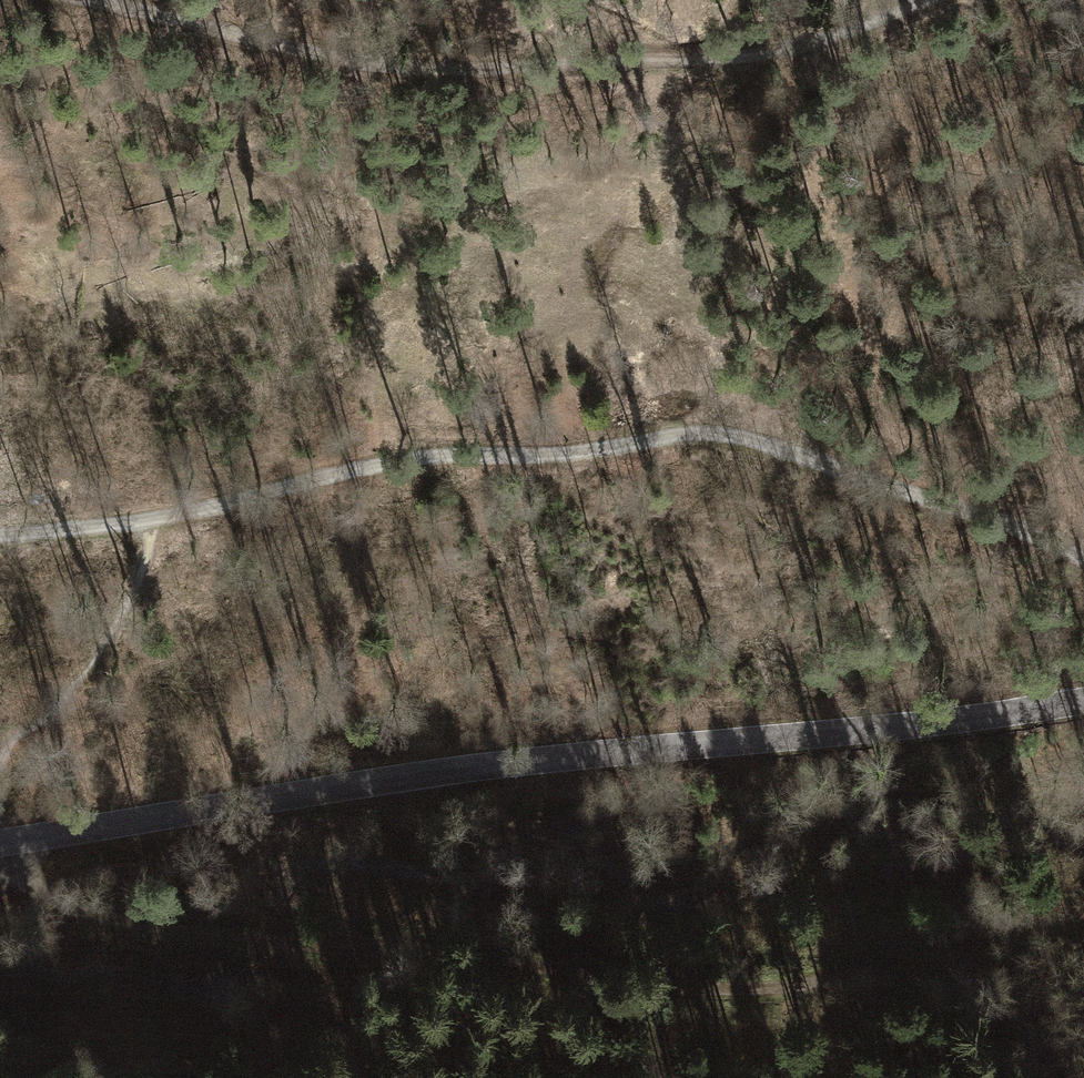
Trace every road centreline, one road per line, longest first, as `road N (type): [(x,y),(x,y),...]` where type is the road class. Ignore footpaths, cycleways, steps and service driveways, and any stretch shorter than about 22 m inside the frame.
road 1 (track): [(1083,934),(1008,934),(899,953),(787,991),(620,981),(396,948),(281,945),(86,913),(15,873),(2,760),(17,734),(47,717),(79,682),(132,593),(161,519)]
road 2 (track): [(0,532),(161,519),(403,459),(603,452),(654,437),(741,437),(922,493),(1083,561)]
road 3 (tertiary): [(0,843),(322,786),(1083,701)]
road 4 (track): [(906,0),(743,53),(510,74),(251,38),(72,0)]

